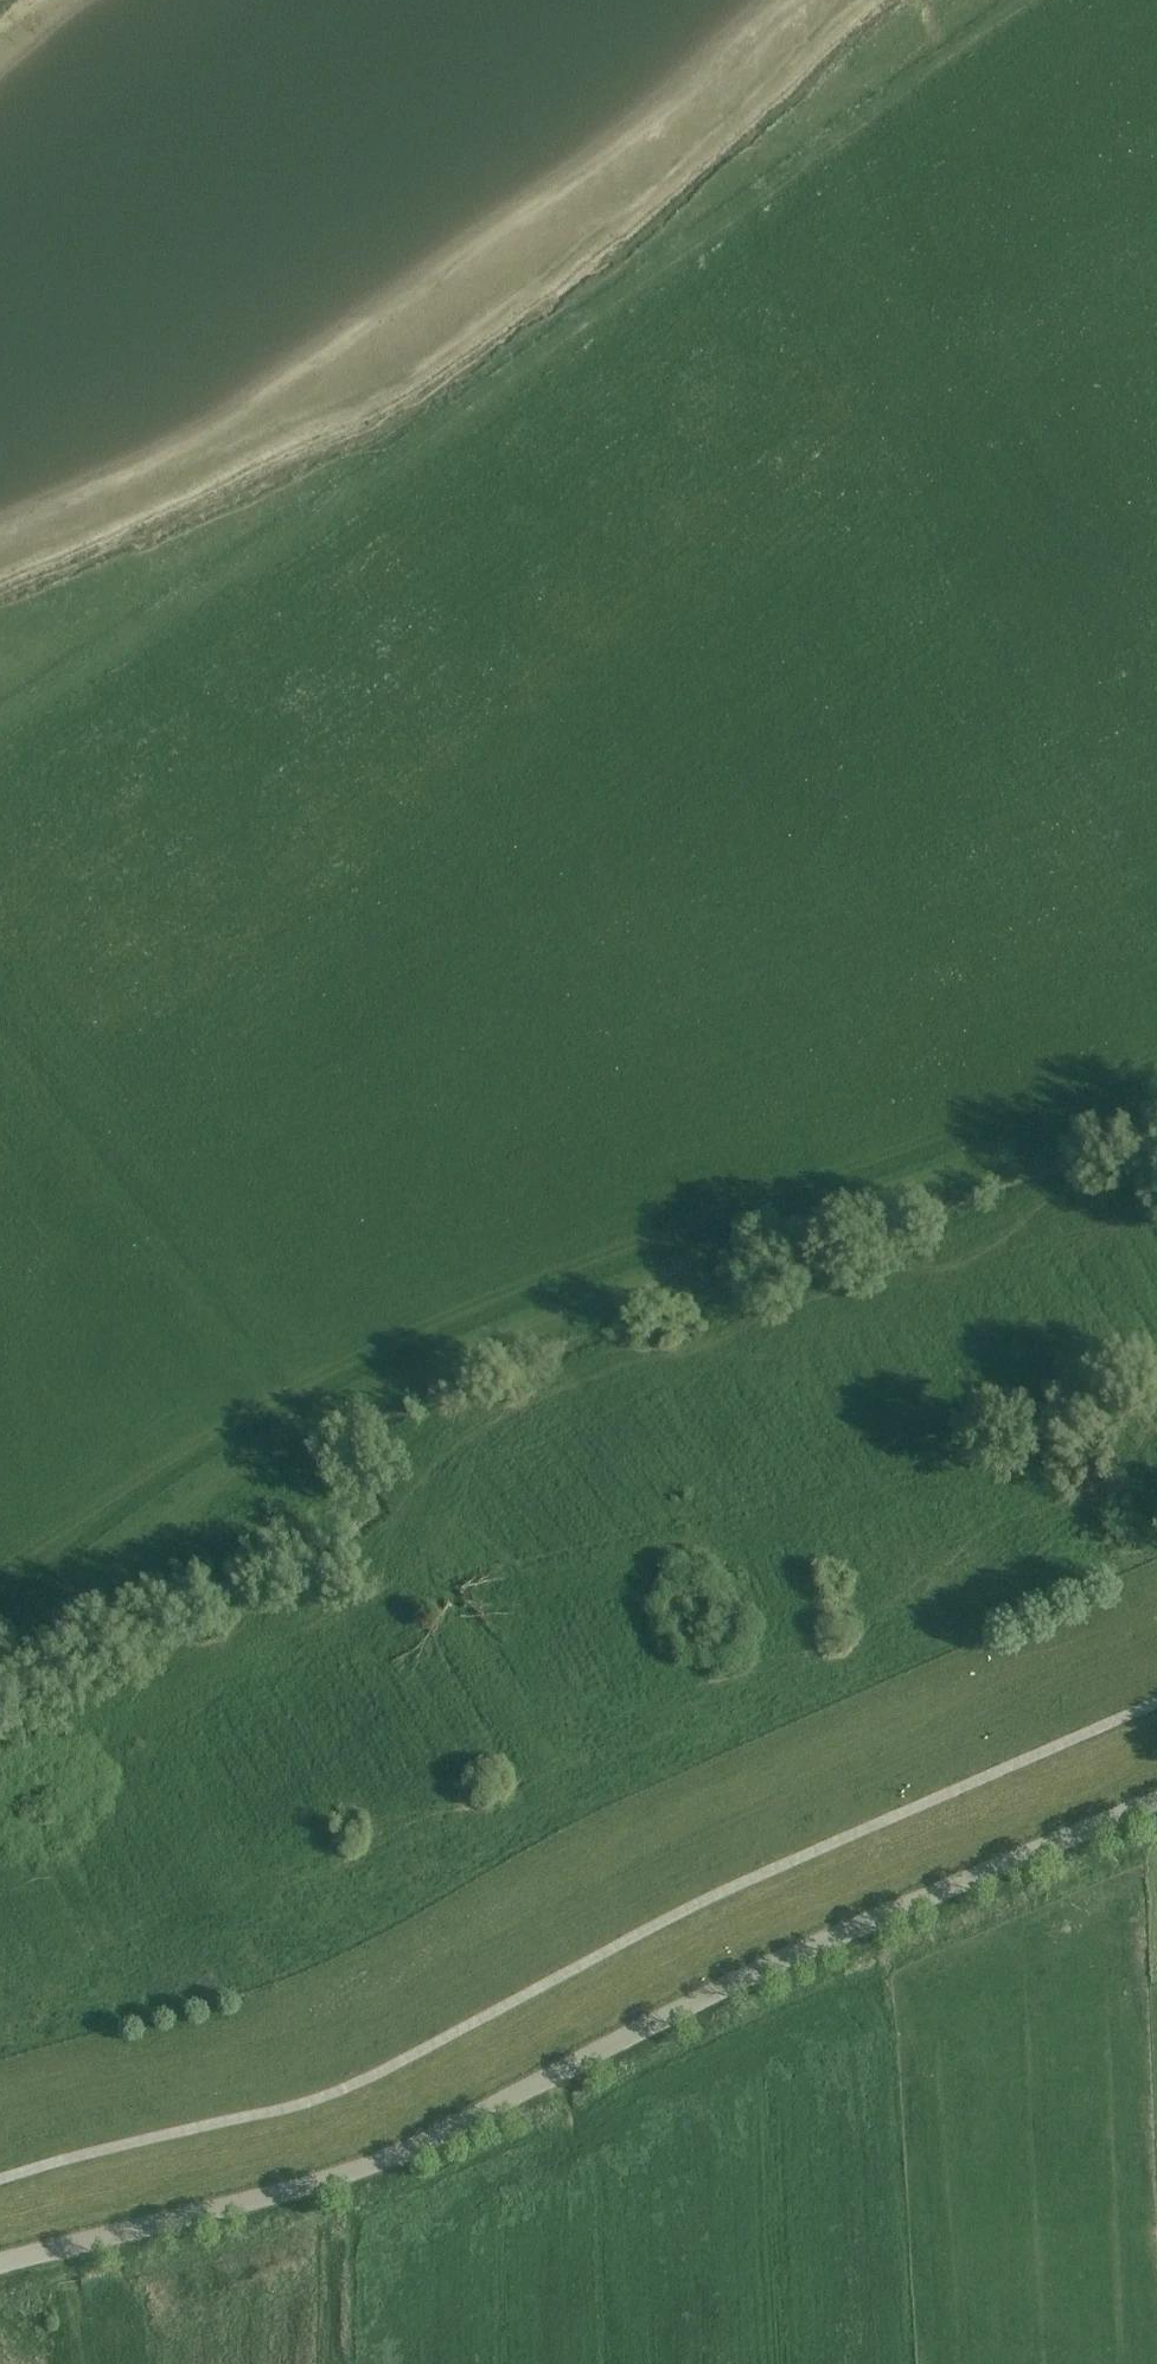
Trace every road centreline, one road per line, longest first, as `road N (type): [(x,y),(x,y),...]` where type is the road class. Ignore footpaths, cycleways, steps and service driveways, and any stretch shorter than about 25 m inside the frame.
road 1 (unclassified): [(0,2264),(359,2170),(458,2131),(865,1926),(1156,1801)]

